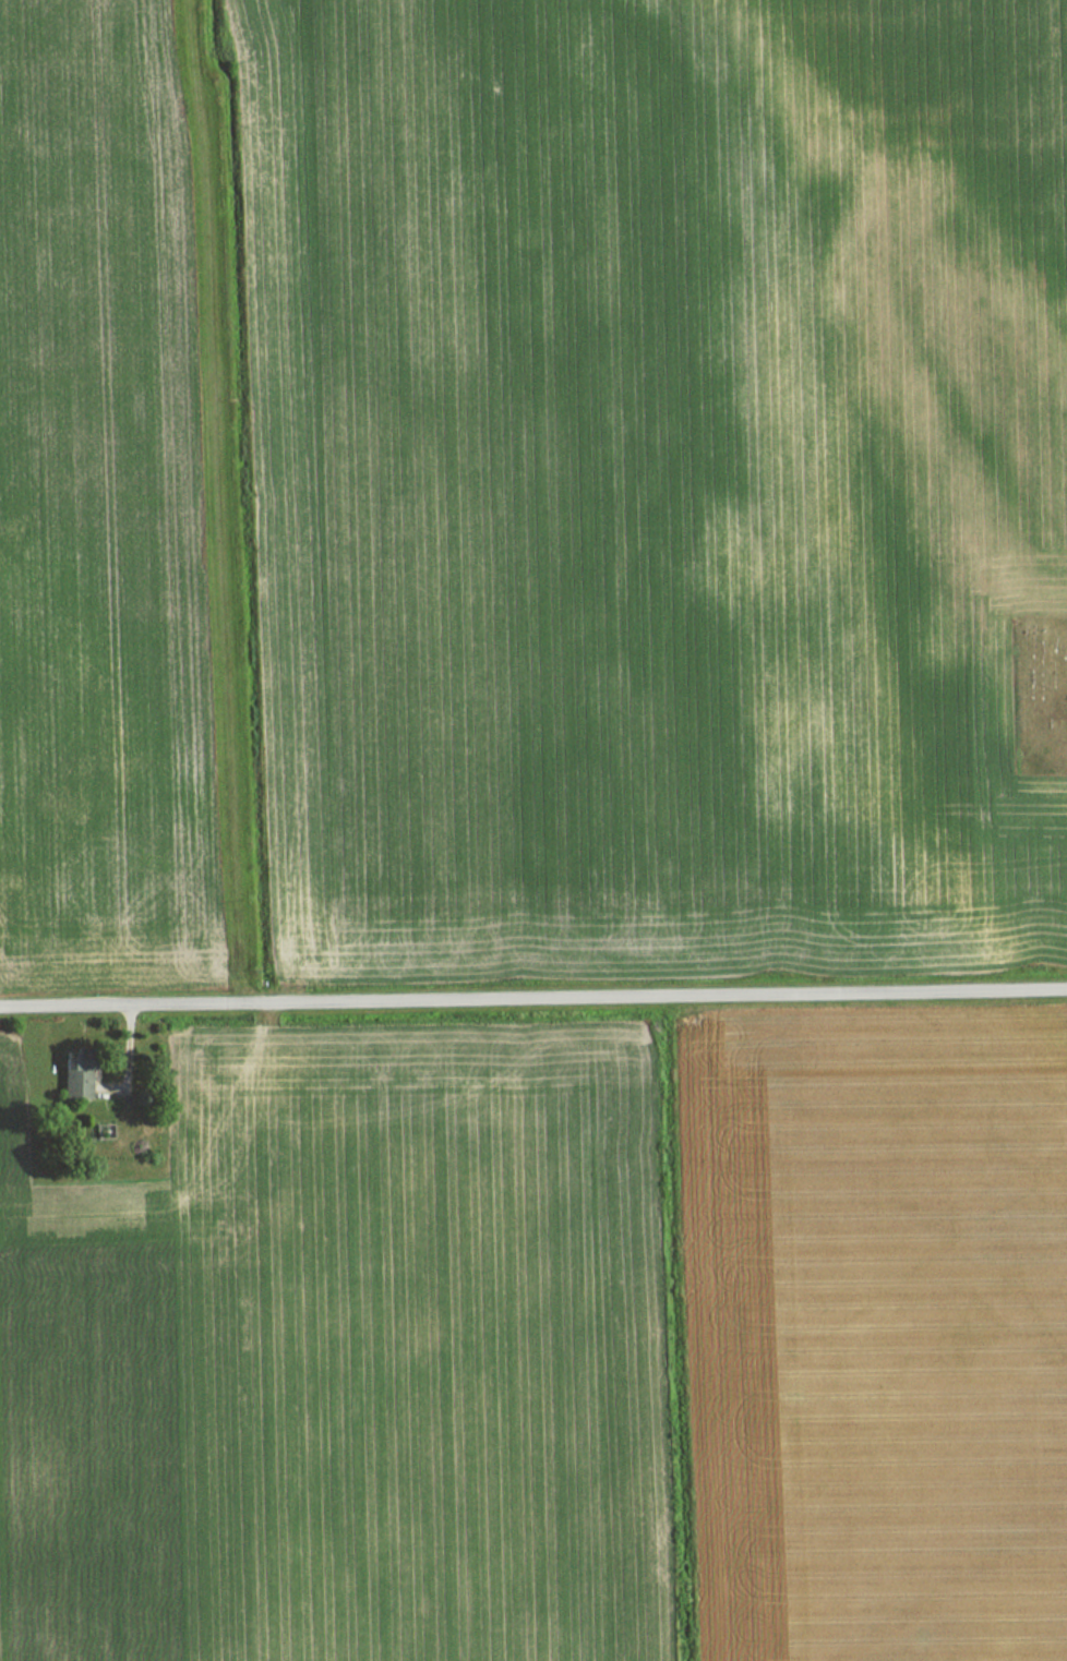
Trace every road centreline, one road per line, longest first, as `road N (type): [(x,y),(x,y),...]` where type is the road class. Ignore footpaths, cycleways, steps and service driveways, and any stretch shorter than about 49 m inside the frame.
road 1 (residential): [(0,1002),(1066,987)]

